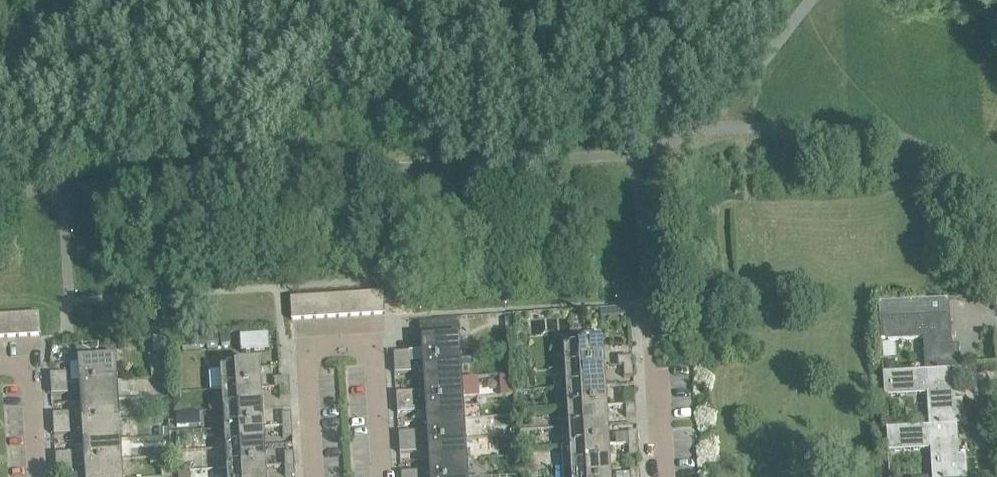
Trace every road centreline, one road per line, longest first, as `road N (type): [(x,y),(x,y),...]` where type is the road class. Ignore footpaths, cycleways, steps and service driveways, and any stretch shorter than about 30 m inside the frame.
road 1 (residential): [(382,476),(373,344),(305,349)]
road 2 (residential): [(661,476),(646,280)]
road 3 (residential): [(305,349),(313,476)]

